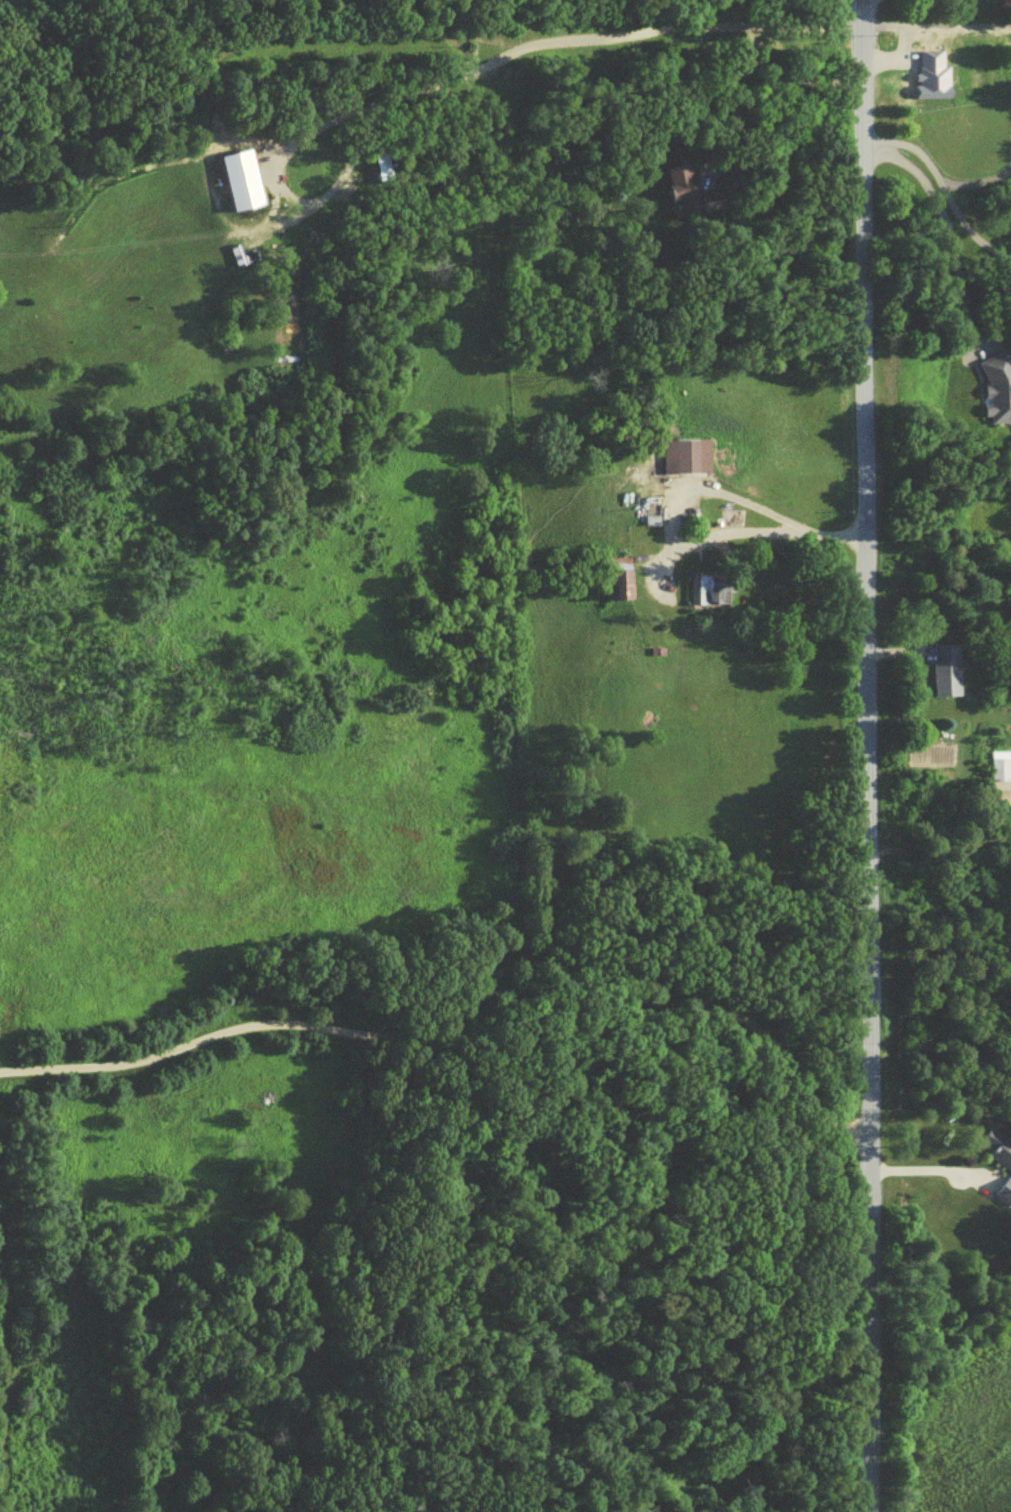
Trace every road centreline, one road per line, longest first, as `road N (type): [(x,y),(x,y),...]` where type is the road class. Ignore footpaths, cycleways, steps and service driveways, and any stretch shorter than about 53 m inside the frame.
road 1 (residential): [(872,1511),(862,0)]

